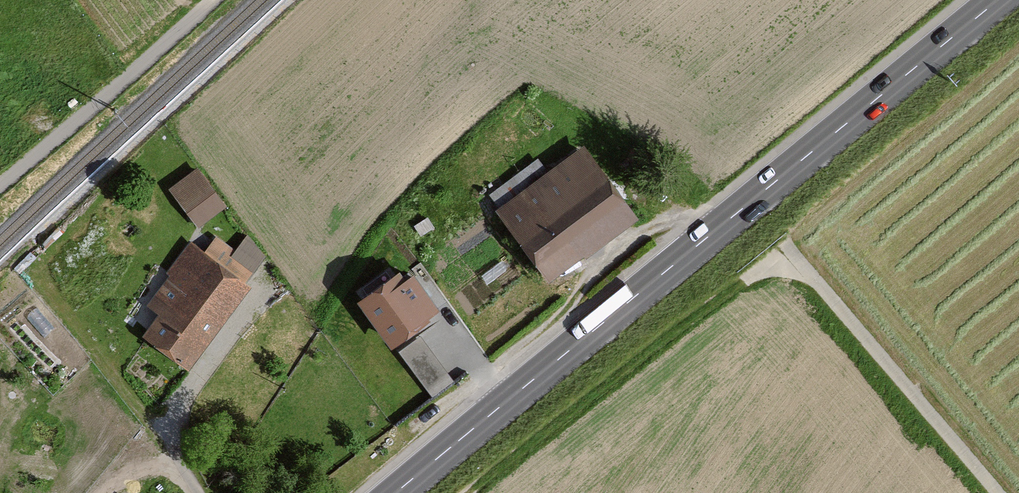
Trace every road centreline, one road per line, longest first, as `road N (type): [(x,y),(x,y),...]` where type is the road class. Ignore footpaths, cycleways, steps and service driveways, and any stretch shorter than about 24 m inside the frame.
road 1 (primary): [(409,492),(997,0)]
road 2 (track): [(997,492),(789,256),(480,486)]

